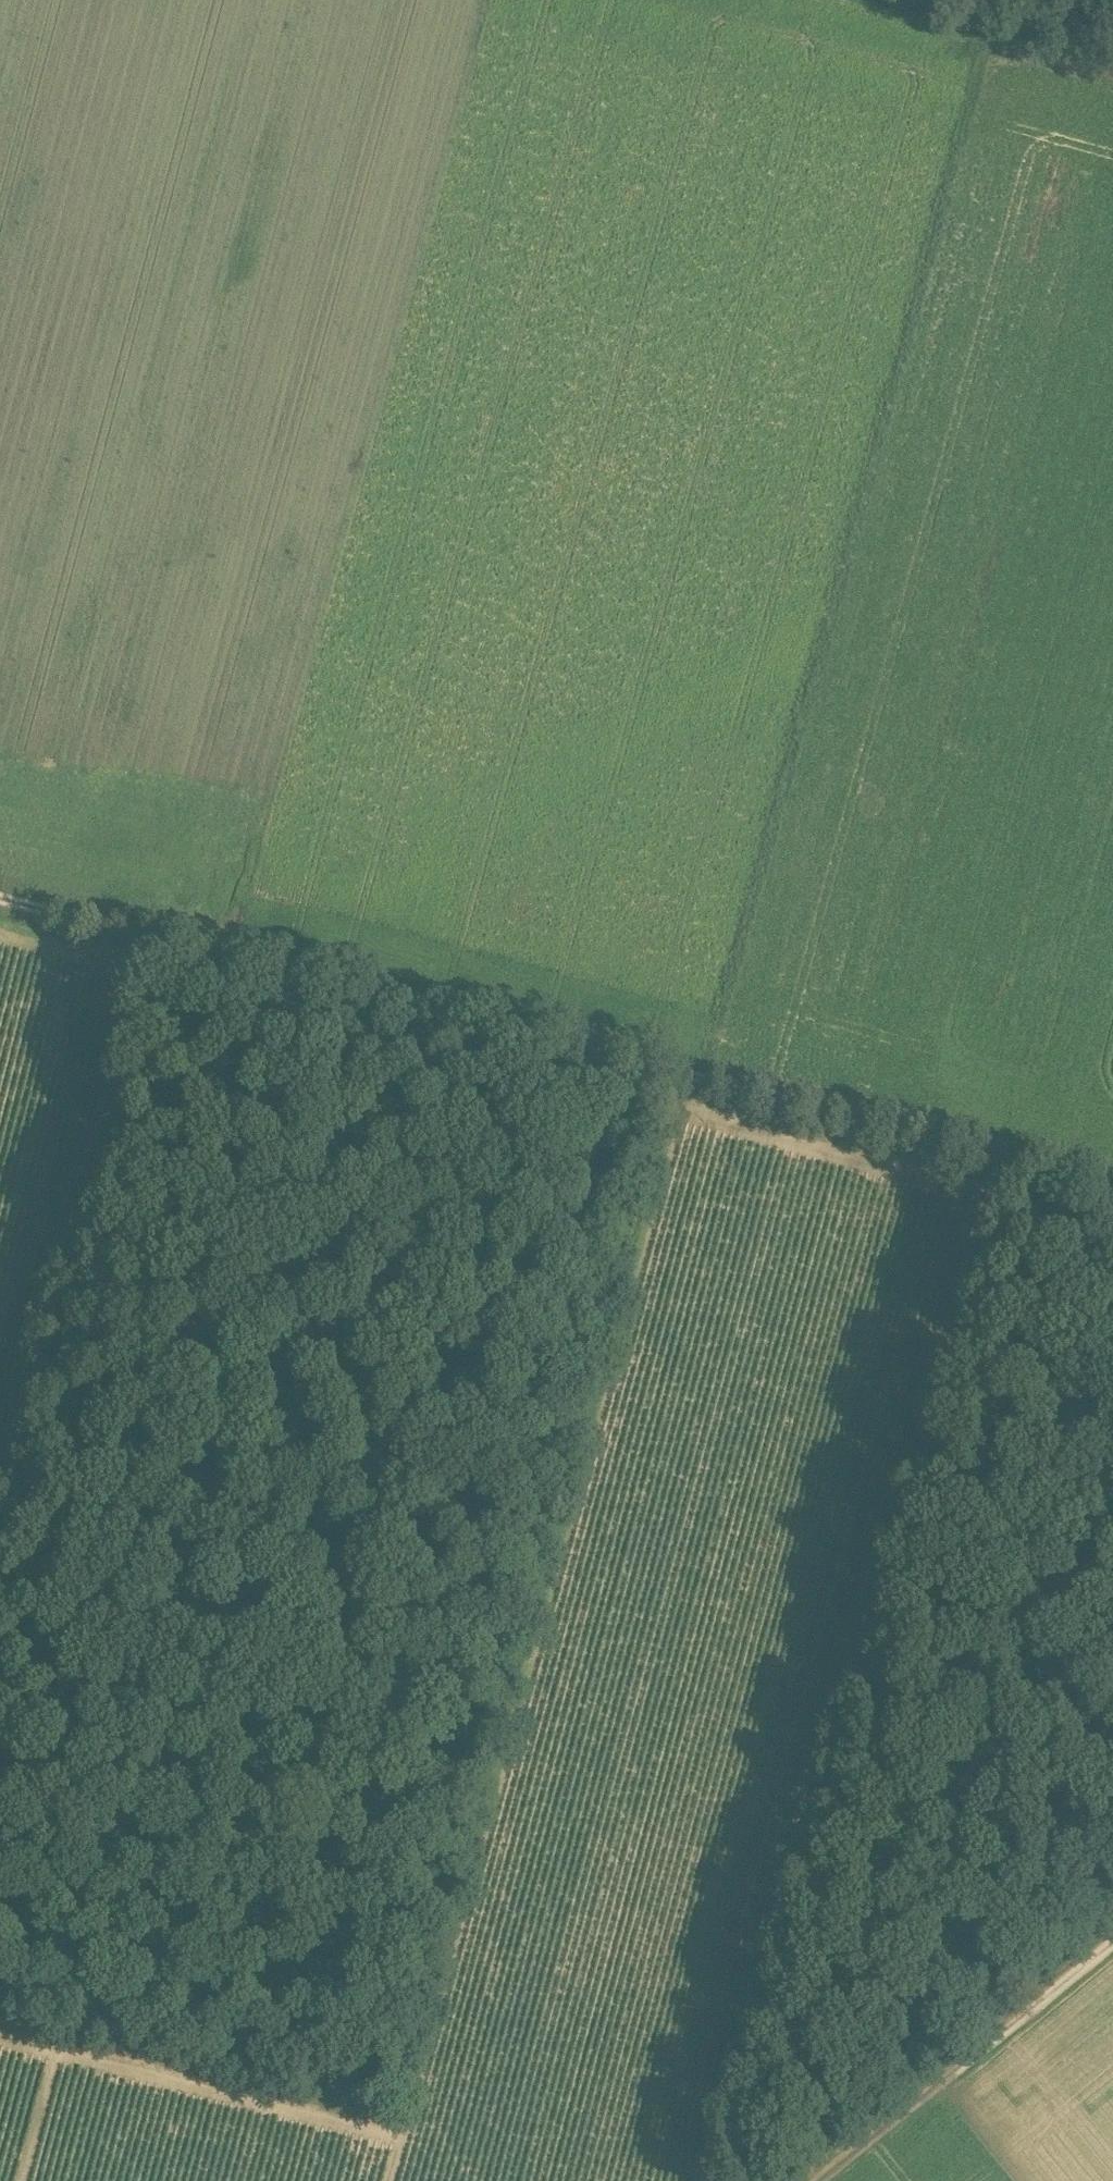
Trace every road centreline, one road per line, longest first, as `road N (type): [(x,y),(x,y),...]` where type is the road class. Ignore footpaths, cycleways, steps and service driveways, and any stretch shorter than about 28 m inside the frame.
road 1 (track): [(1112,1188),(0,894)]
road 2 (track): [(1112,1929),(807,2180)]

